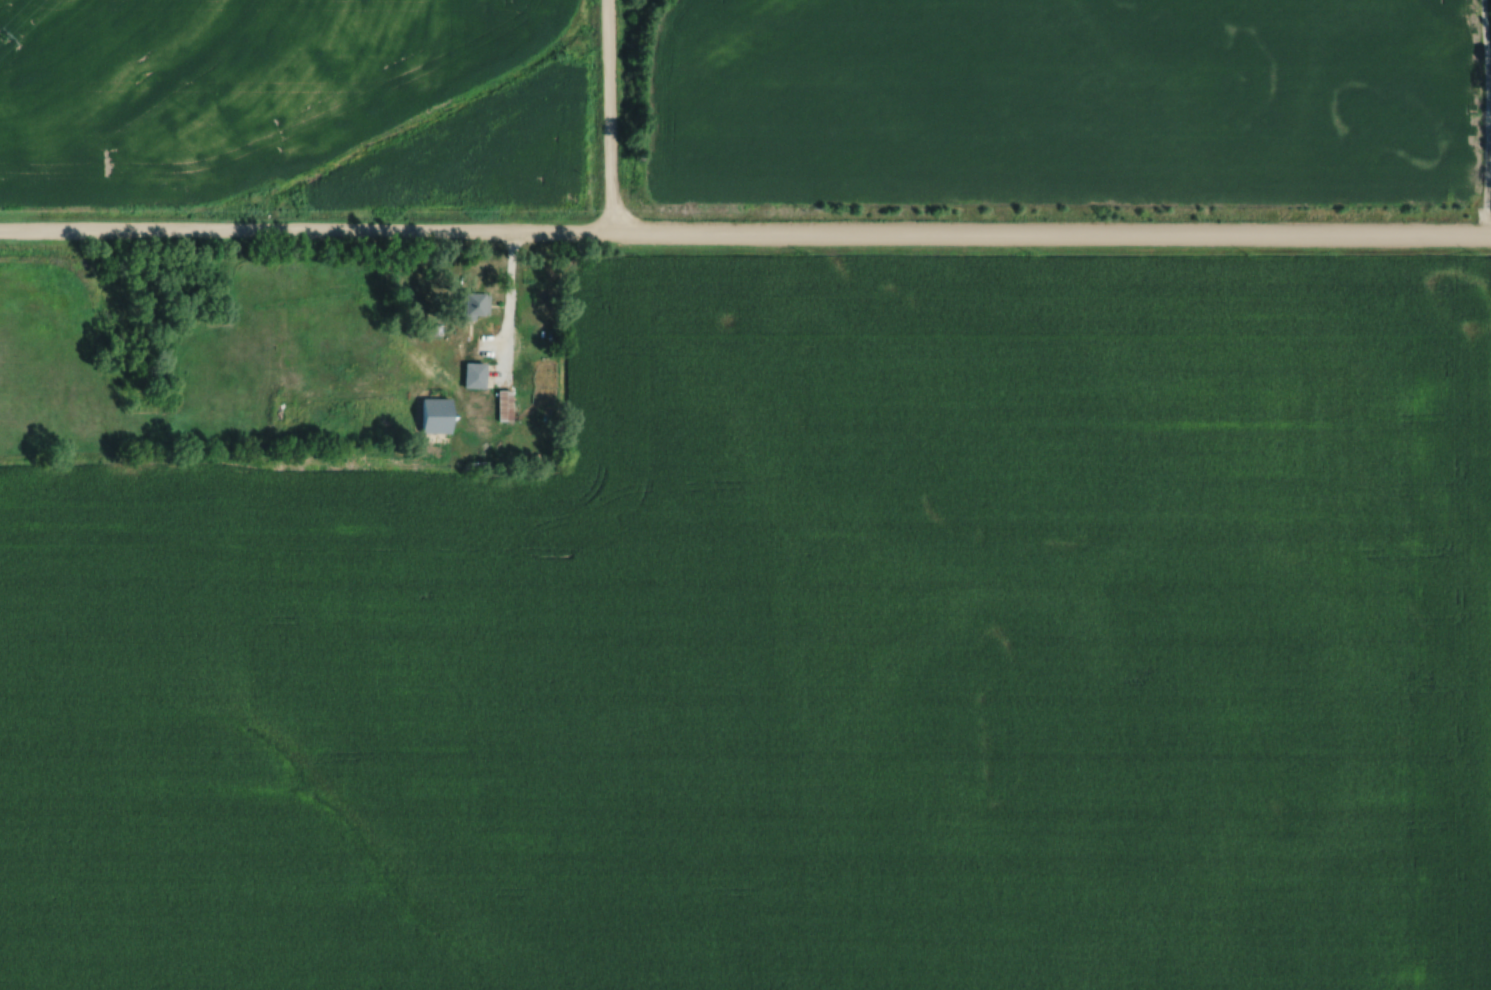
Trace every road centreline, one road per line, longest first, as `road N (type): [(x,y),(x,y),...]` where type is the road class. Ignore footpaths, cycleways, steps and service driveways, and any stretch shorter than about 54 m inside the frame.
road 1 (residential): [(0,232),(1490,235)]
road 2 (residential): [(613,233),(608,0)]

